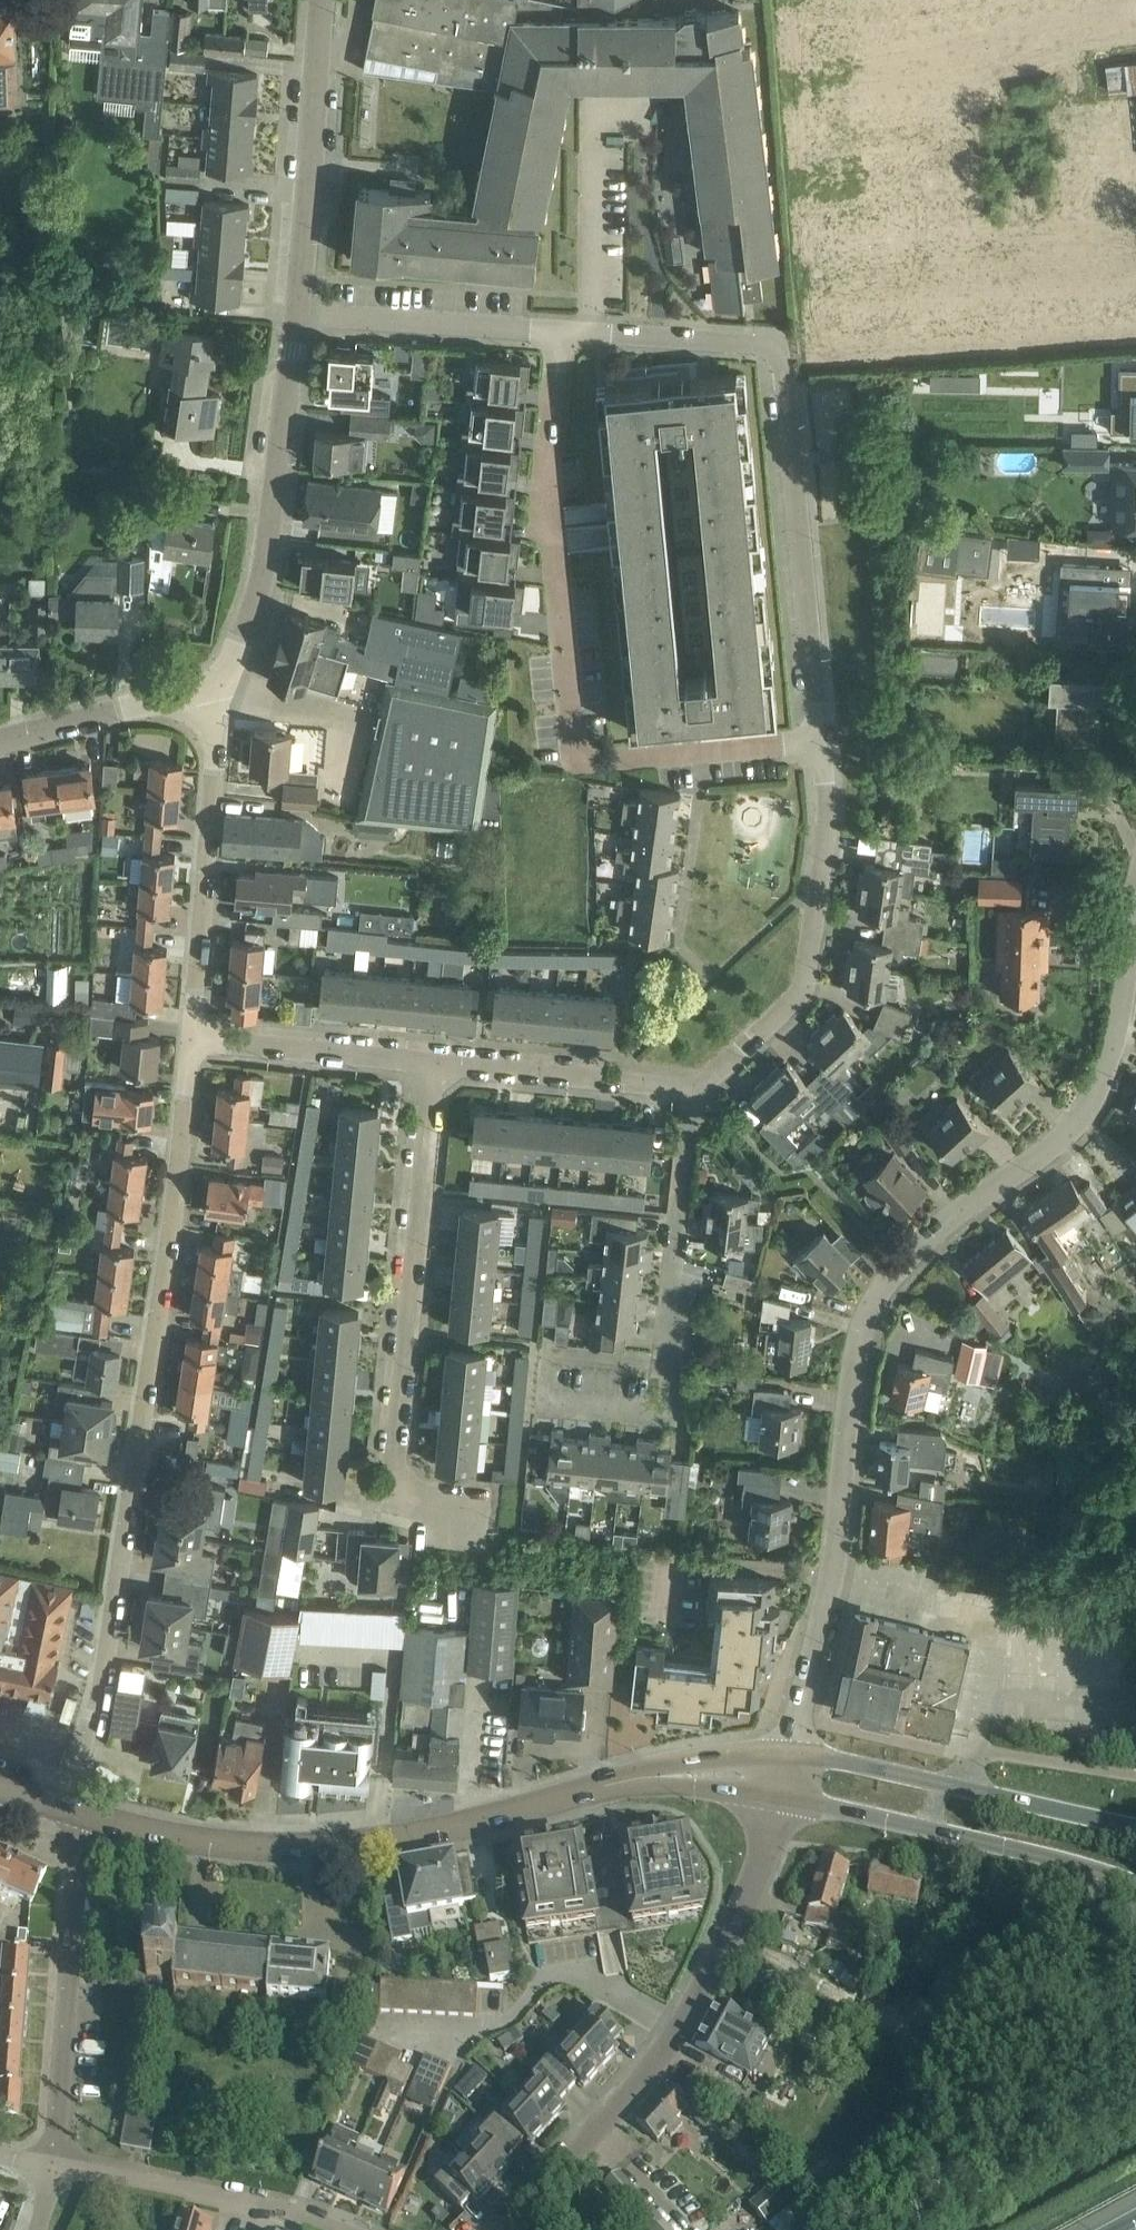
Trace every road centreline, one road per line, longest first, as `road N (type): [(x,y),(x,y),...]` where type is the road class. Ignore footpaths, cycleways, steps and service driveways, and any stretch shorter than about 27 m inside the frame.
road 1 (residential): [(799,1719),(833,1578),(856,1358),(874,1304),(929,1238),(1058,1144),(1091,1108),(1111,1063),(1135,932)]
road 2 (residential): [(79,1809),(123,1569),(193,1041)]
road 3 (residential): [(561,330),(547,467),(578,760),(821,739)]
road 4 (residential): [(821,739),(779,351),(762,342),(596,331)]
road 5 (residential): [(490,1509),(391,1499),(437,1063)]
road 6 (residential): [(492,2229),(612,2108),(673,2025),(749,1890),(778,1796)]
road 7 (secondary): [(79,1809),(184,1838),(347,1845),(583,1792)]
road 8 (residential): [(530,1402),(664,1415),(691,1086)]
road 9 (residential): [(691,1086),(703,1087),(802,992),(826,816),(821,739)]
road 10 (unclassified): [(212,690),(233,666),(265,569),(299,314)]
road 11 (motorway): [(778,1796),(1135,1882)]
road 12 (residential): [(54,2168),(79,1809)]
road 13 (motorway): [(1135,1826),(789,1752)]
road 14 (residential): [(193,1041),(219,714),(212,690)]
road 15 (residential): [(799,1719),(945,1751),(1135,1774)]
road 16 (unclassified): [(299,314),(320,0)]
road 17 (residential): [(339,2229),(292,2213),(54,2168)]
road 18 (residential): [(561,330),(299,314)]
road 19 (residential): [(691,1086),(437,1063)]
road 20 (residential): [(437,1063),(193,1041)]
road 21 (unclassified): [(0,741),(212,690)]
road 22 (residential): [(596,331),(593,116)]
road 23 (secondary): [(789,1752),(628,1771),(583,1792)]
road 24 (secondary): [(583,1792),(778,1796)]

